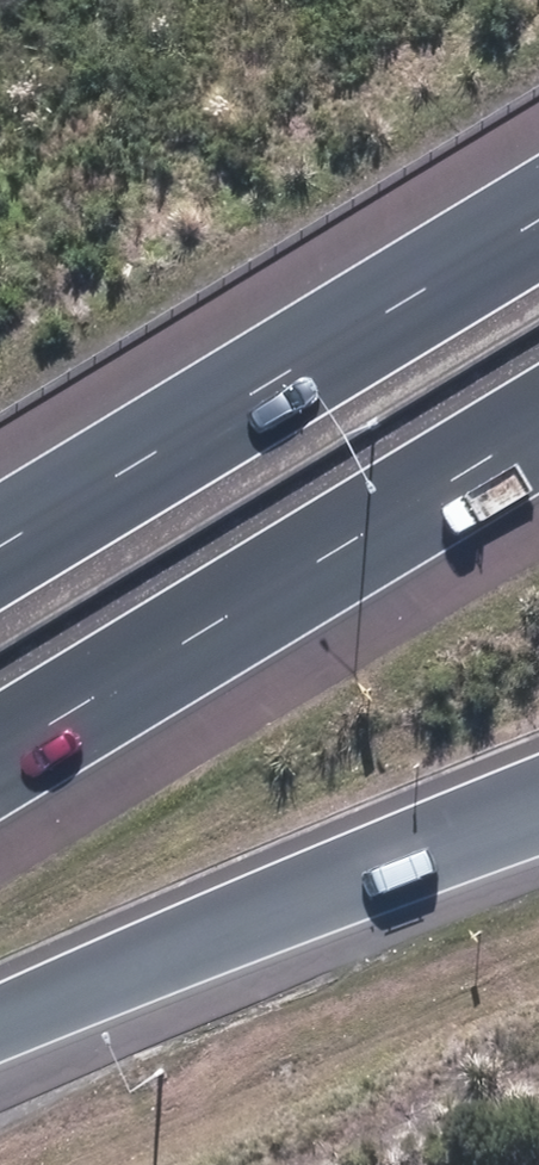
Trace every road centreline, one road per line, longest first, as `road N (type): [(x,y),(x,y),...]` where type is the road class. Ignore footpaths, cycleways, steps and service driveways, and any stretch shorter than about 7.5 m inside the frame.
road 1 (motorway): [(0,549),(538,224)]
road 2 (motorway): [(538,432),(0,757)]
road 3 (motorway): [(538,800),(0,1028)]

